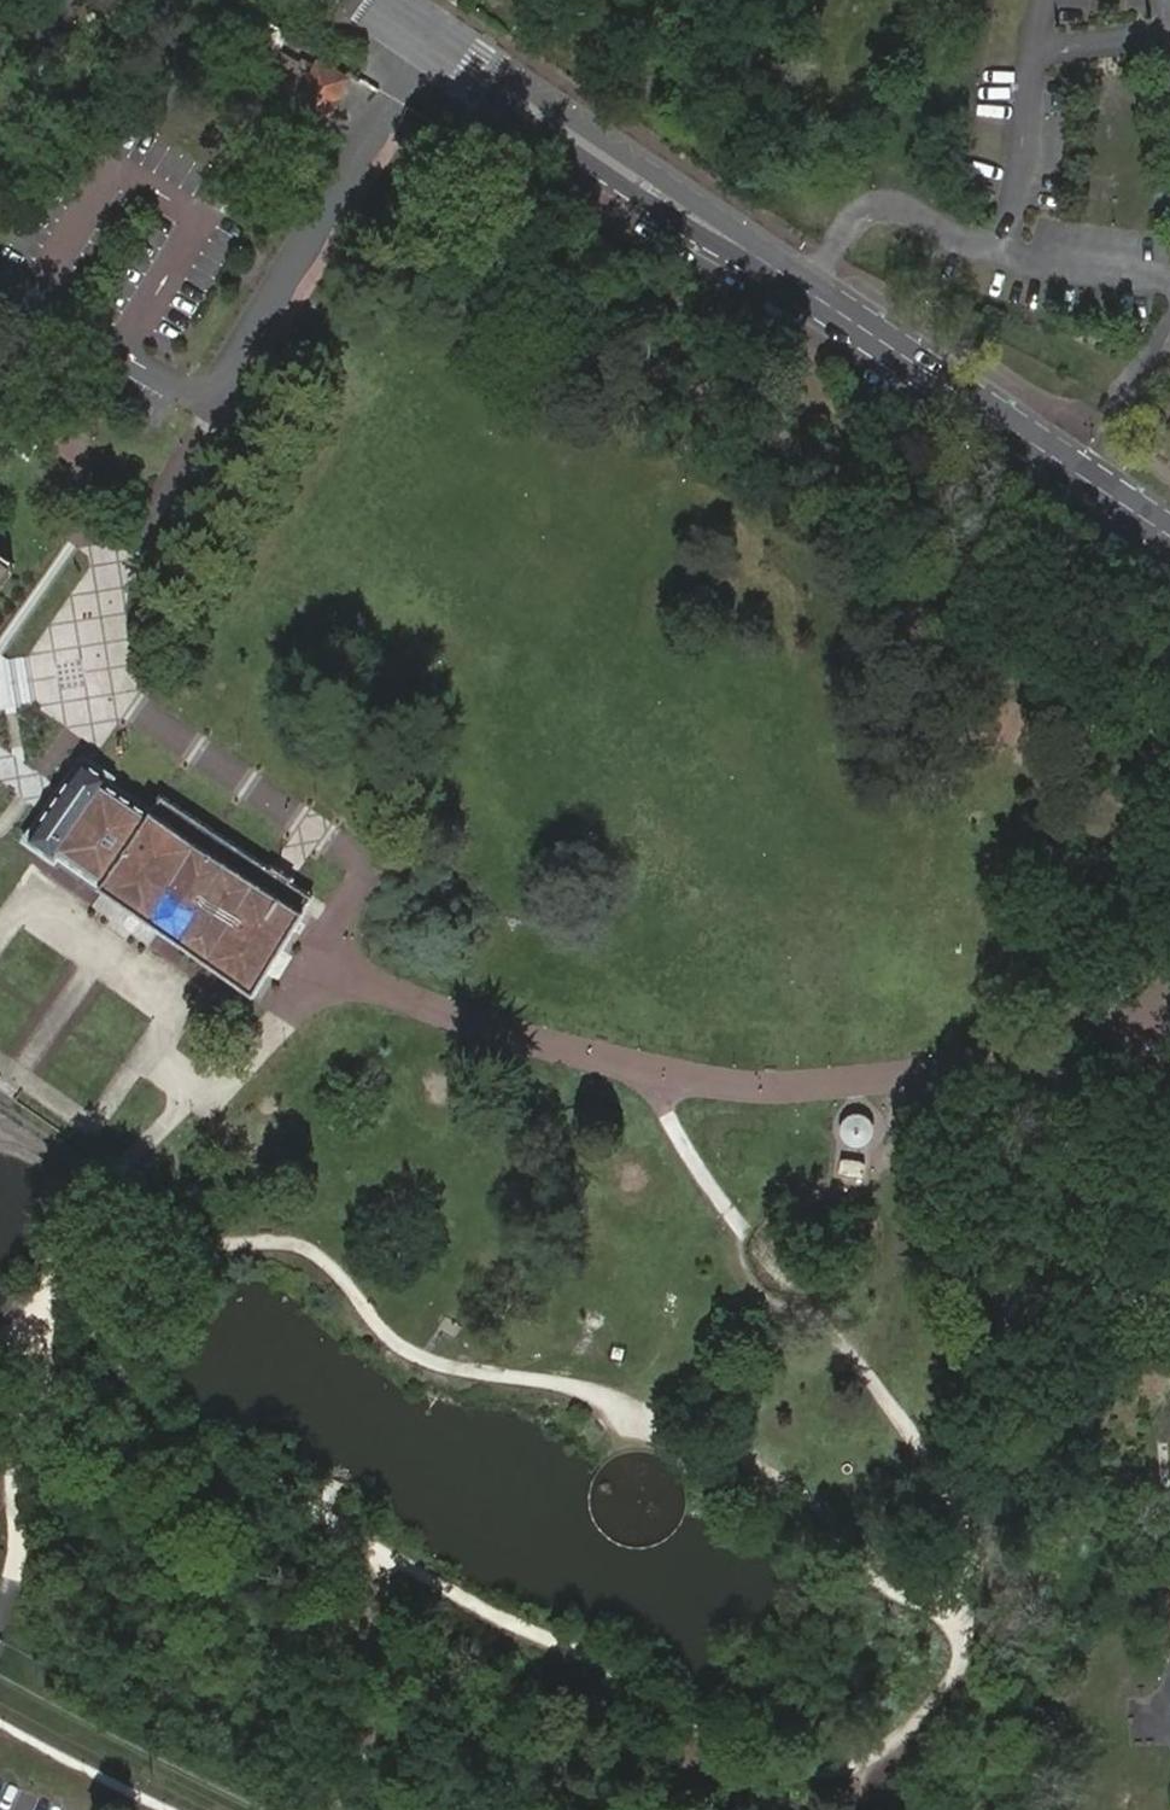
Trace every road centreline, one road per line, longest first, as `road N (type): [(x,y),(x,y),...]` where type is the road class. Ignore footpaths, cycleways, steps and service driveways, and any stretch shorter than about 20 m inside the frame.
road 1 (residential): [(1169,531),(387,0)]

